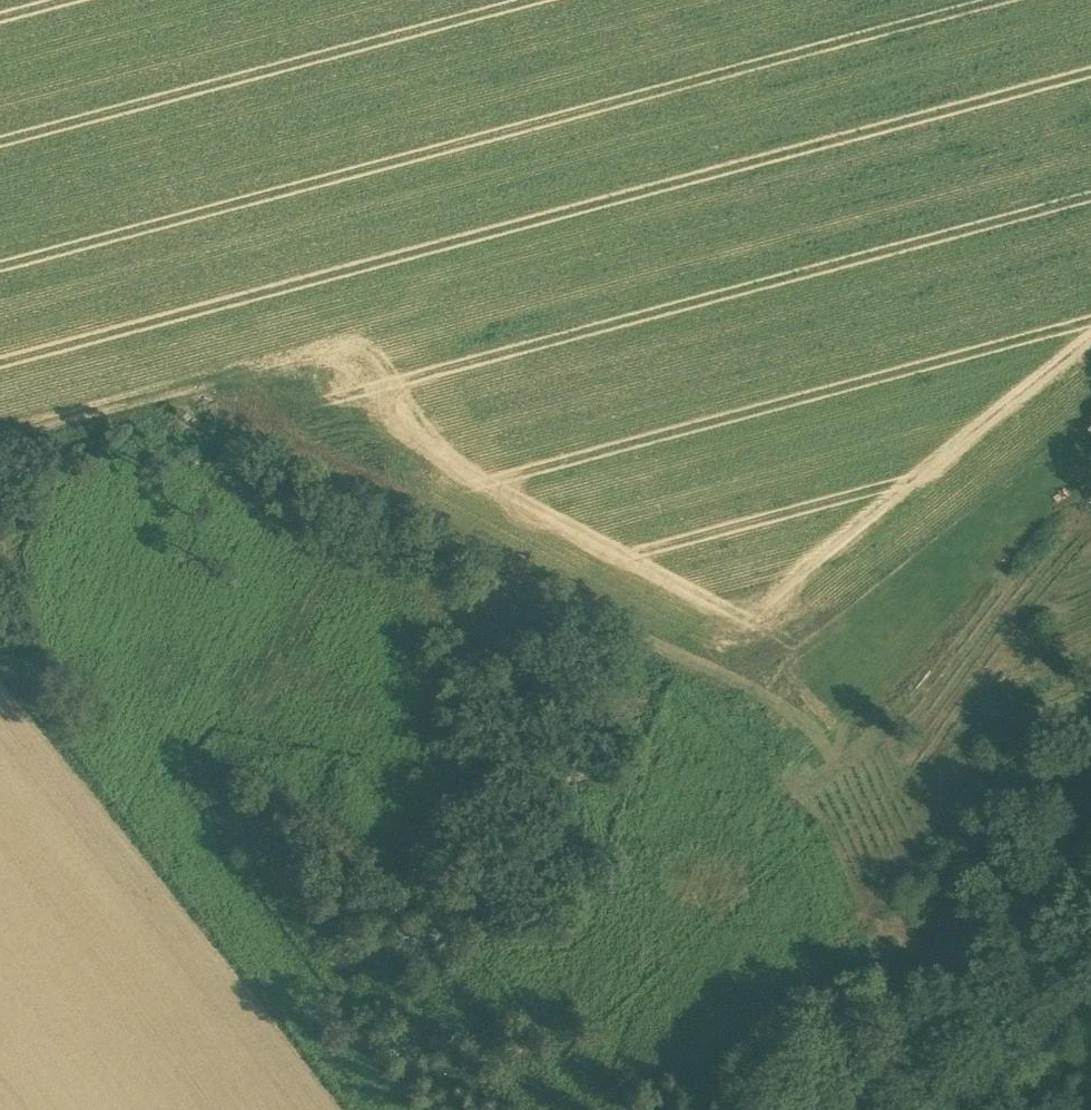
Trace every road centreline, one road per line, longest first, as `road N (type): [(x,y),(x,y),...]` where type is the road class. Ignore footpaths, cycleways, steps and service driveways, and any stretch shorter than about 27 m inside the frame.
road 1 (track): [(1090,692),(899,831),(859,839),(726,827),(582,871),(513,869),(479,854),(431,823),(308,694),(251,673),(143,676),(27,708)]
road 2 (track): [(969,1079),(1090,990)]

